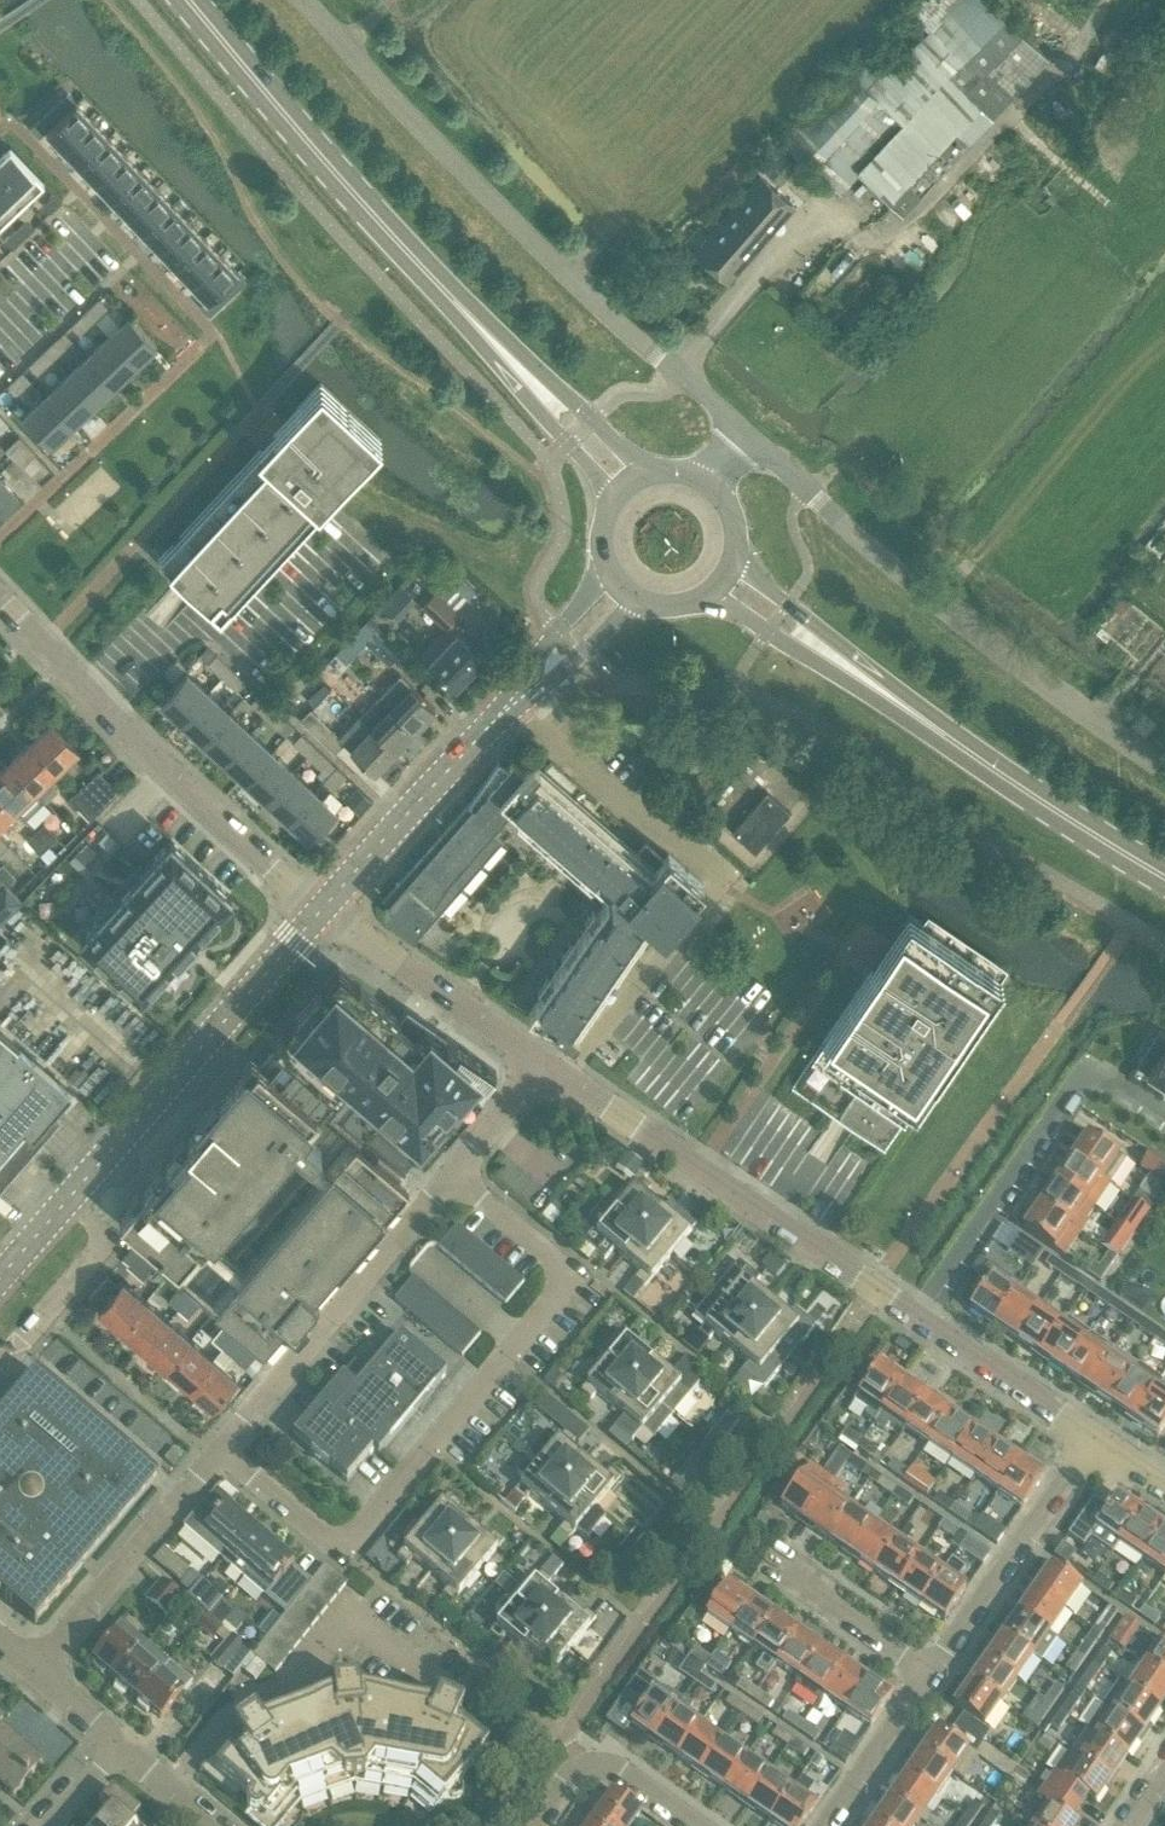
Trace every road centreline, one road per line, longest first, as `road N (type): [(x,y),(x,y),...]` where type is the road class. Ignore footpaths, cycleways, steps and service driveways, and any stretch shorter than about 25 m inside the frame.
road 1 (secondary): [(628,483),(392,235),(189,0)]
road 2 (unclassified): [(747,434),(569,280),(301,0)]
road 3 (unclassified): [(1164,767),(985,642),(747,434)]
road 4 (secondary): [(1164,878),(724,580)]
road 5 (residential): [(346,1552),(571,1276),(452,1175)]
road 6 (tertiary): [(0,1279),(321,909)]
road 7 (residential): [(0,600),(266,865),(321,909)]
road 8 (residential): [(544,1066),(914,1314)]
road 9 (tertiary): [(321,909),(621,588)]
road 10 (residential): [(1164,1114),(1089,1062),(914,1314)]
road 11 (residential): [(221,1449),(452,1175)]
road 12 (residential): [(930,1675),(1096,1431)]
road 13 (residential): [(33,1670),(221,1449)]
road 14 (residential): [(321,909),(544,1066)]
road 15 (residential): [(914,1314),(1096,1431)]
road 16 (residential): [(930,1675),(771,1567)]
road 17 (residential): [(825,1825),(930,1675)]
road 18 (residential): [(346,1552),(221,1449)]
road 19 (residential): [(452,1175),(544,1066)]
road 20 (residential): [(695,1825),(619,1772),(581,1766)]
road 21 (residential): [(218,1825),(123,1747)]

